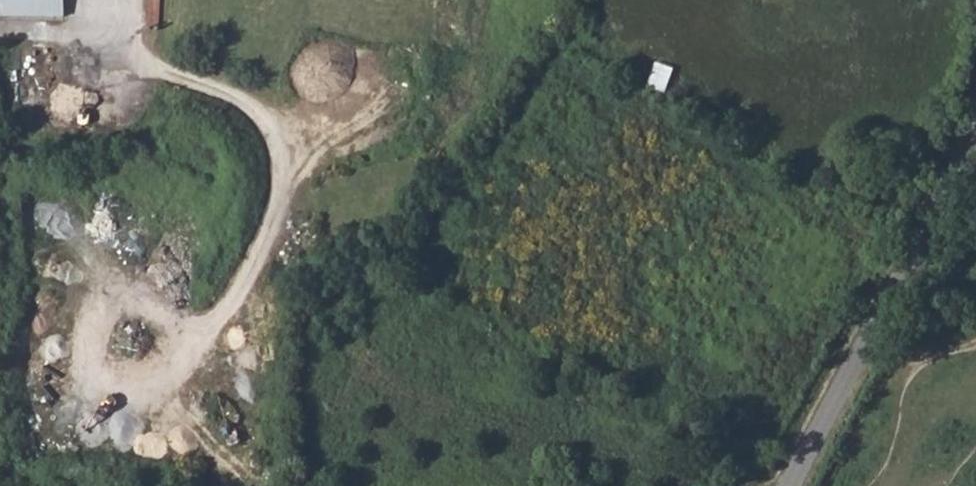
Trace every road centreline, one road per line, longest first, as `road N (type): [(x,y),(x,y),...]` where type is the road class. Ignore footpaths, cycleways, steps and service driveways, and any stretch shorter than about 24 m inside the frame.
road 1 (unclassified): [(975,112),(926,239),(794,485)]
road 2 (track): [(0,41),(93,48),(287,115),(295,192)]

